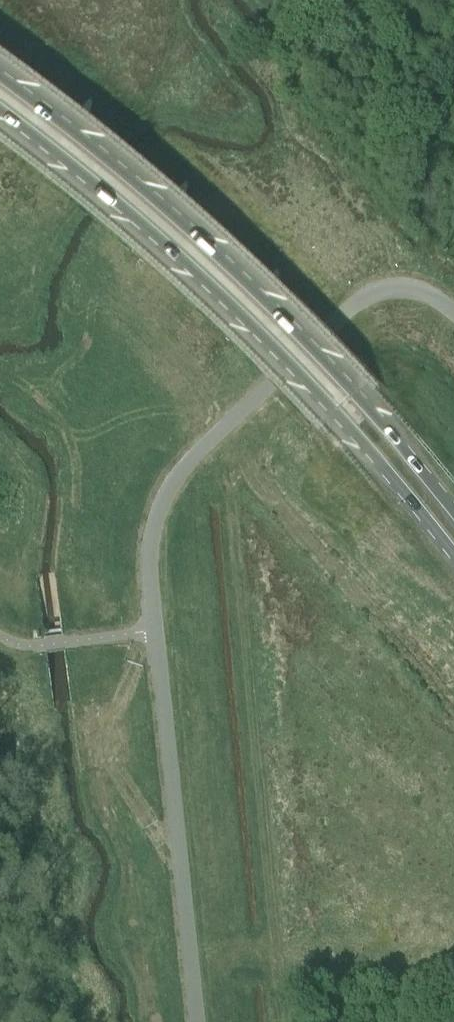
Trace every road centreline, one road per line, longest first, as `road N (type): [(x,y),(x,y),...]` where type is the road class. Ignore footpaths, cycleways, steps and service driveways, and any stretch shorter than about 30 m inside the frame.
road 1 (residential): [(453,314),(413,290),(387,289),(359,302),(200,447),(158,506),(149,578),(197,1021)]
road 2 (primary): [(0,108),(152,229),(249,320),(336,409),(453,556)]
road 3 (primary): [(453,512),(361,388),(275,299),(91,134),(0,65)]

